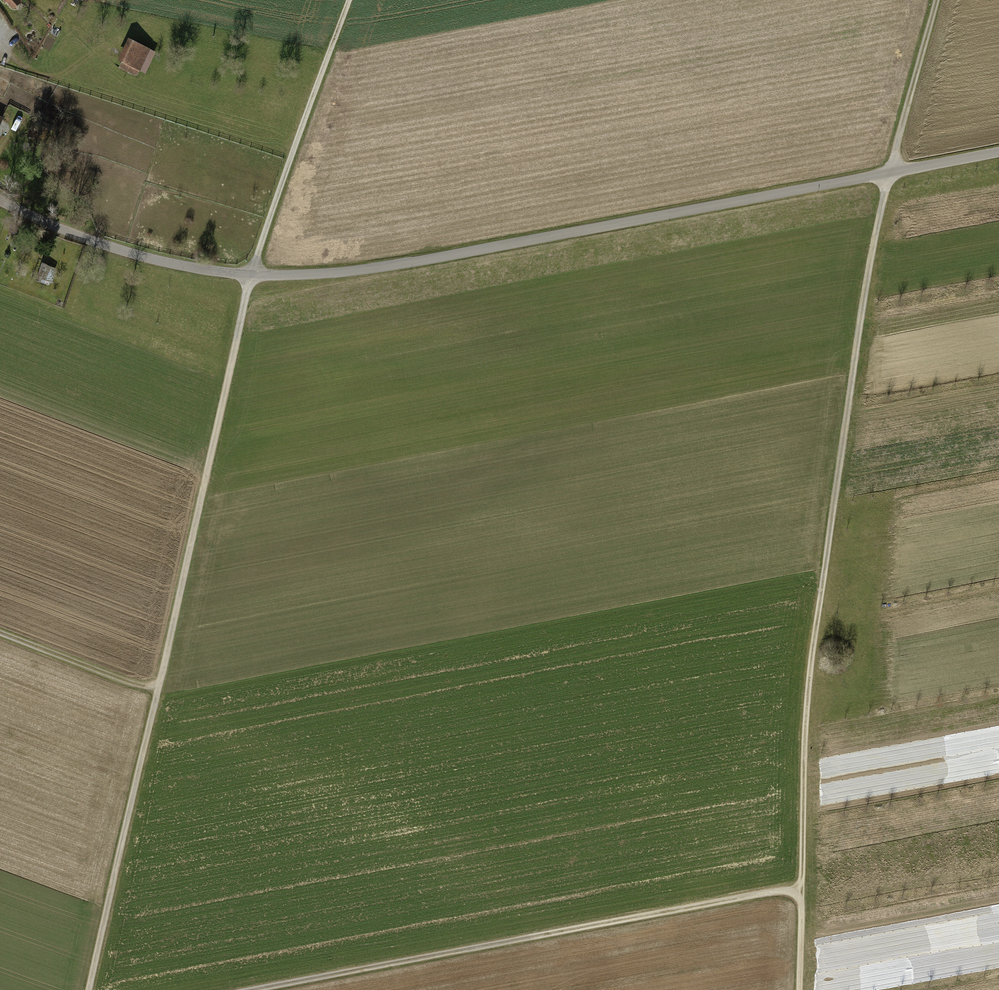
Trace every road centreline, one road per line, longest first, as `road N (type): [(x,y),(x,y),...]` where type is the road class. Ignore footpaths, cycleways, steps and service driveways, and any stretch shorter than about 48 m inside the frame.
road 1 (track): [(85,989),(252,276),(348,0)]
road 2 (track): [(801,888),(812,658),(858,332),(936,0)]
road 3 (unclassified): [(998,153),(396,265),(252,276)]
road 4 (track): [(251,989),(801,888)]
road 5 (residential): [(252,276),(153,260),(0,200)]
road 6 (track): [(0,636),(154,695)]

